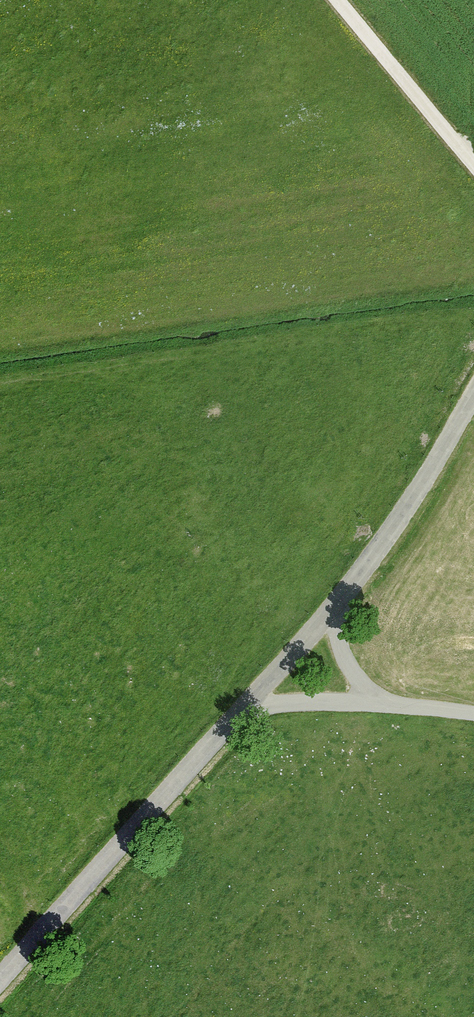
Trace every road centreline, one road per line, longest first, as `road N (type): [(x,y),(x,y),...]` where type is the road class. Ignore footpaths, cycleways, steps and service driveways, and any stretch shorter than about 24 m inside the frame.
road 1 (tertiary): [(0,982),(329,614),(398,525),(473,396)]
road 2 (track): [(248,706),(381,704),(473,715)]
road 3 (track): [(473,165),(339,0)]

